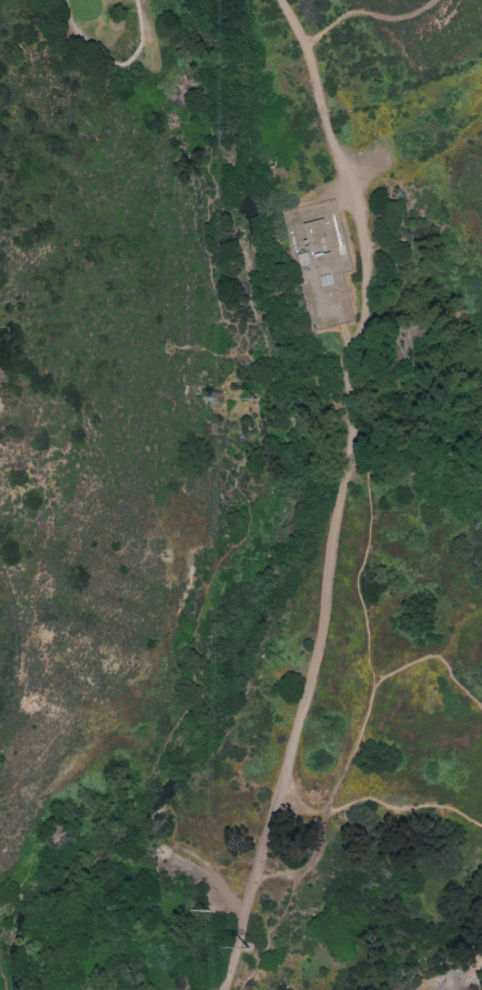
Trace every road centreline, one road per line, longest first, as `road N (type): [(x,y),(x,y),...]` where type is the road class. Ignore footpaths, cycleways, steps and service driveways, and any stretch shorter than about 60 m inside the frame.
road 1 (track): [(222,989),(320,637),(350,446),(351,350),(364,324),(364,258),(352,201),(280,0)]

